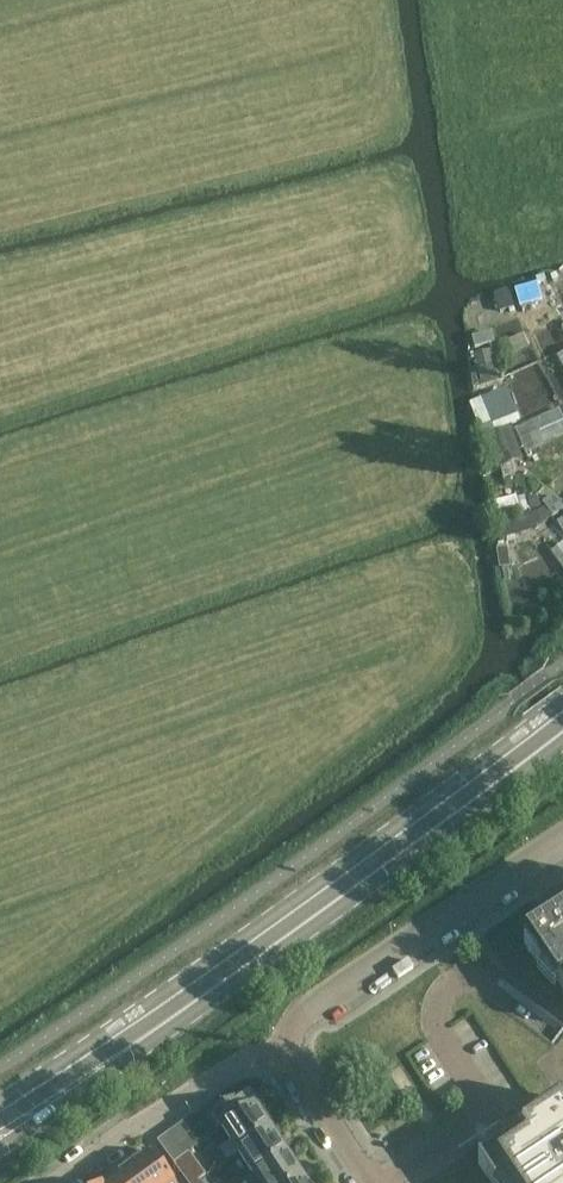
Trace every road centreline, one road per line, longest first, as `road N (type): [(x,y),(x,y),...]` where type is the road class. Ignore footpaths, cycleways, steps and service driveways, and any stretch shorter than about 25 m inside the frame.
road 1 (secondary): [(150,1024),(562,716)]
road 2 (unclassified): [(280,1049),(314,1005),(562,841)]
road 3 (residential): [(56,1182),(192,1089),(280,1049)]
road 4 (secondary): [(0,1150),(138,1053),(150,1024)]
road 5 (secondary): [(150,1024),(119,1033),(0,1109)]
road 6 (unclassified): [(373,1182),(280,1049)]
road 7 (residential): [(383,1182),(492,1112)]

